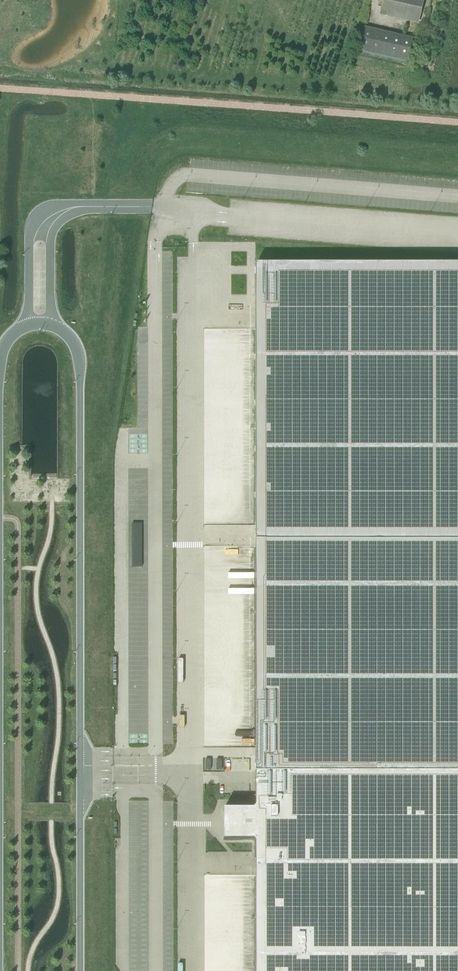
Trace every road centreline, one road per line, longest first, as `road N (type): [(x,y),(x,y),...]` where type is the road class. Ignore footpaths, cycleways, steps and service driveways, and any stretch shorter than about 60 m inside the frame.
road 1 (unclassified): [(80,970),(78,362),(51,325)]
road 2 (unclassified): [(96,207),(44,211),(30,235),(28,325)]
road 3 (unclassified): [(51,325),(52,234),(62,219),(96,207)]

